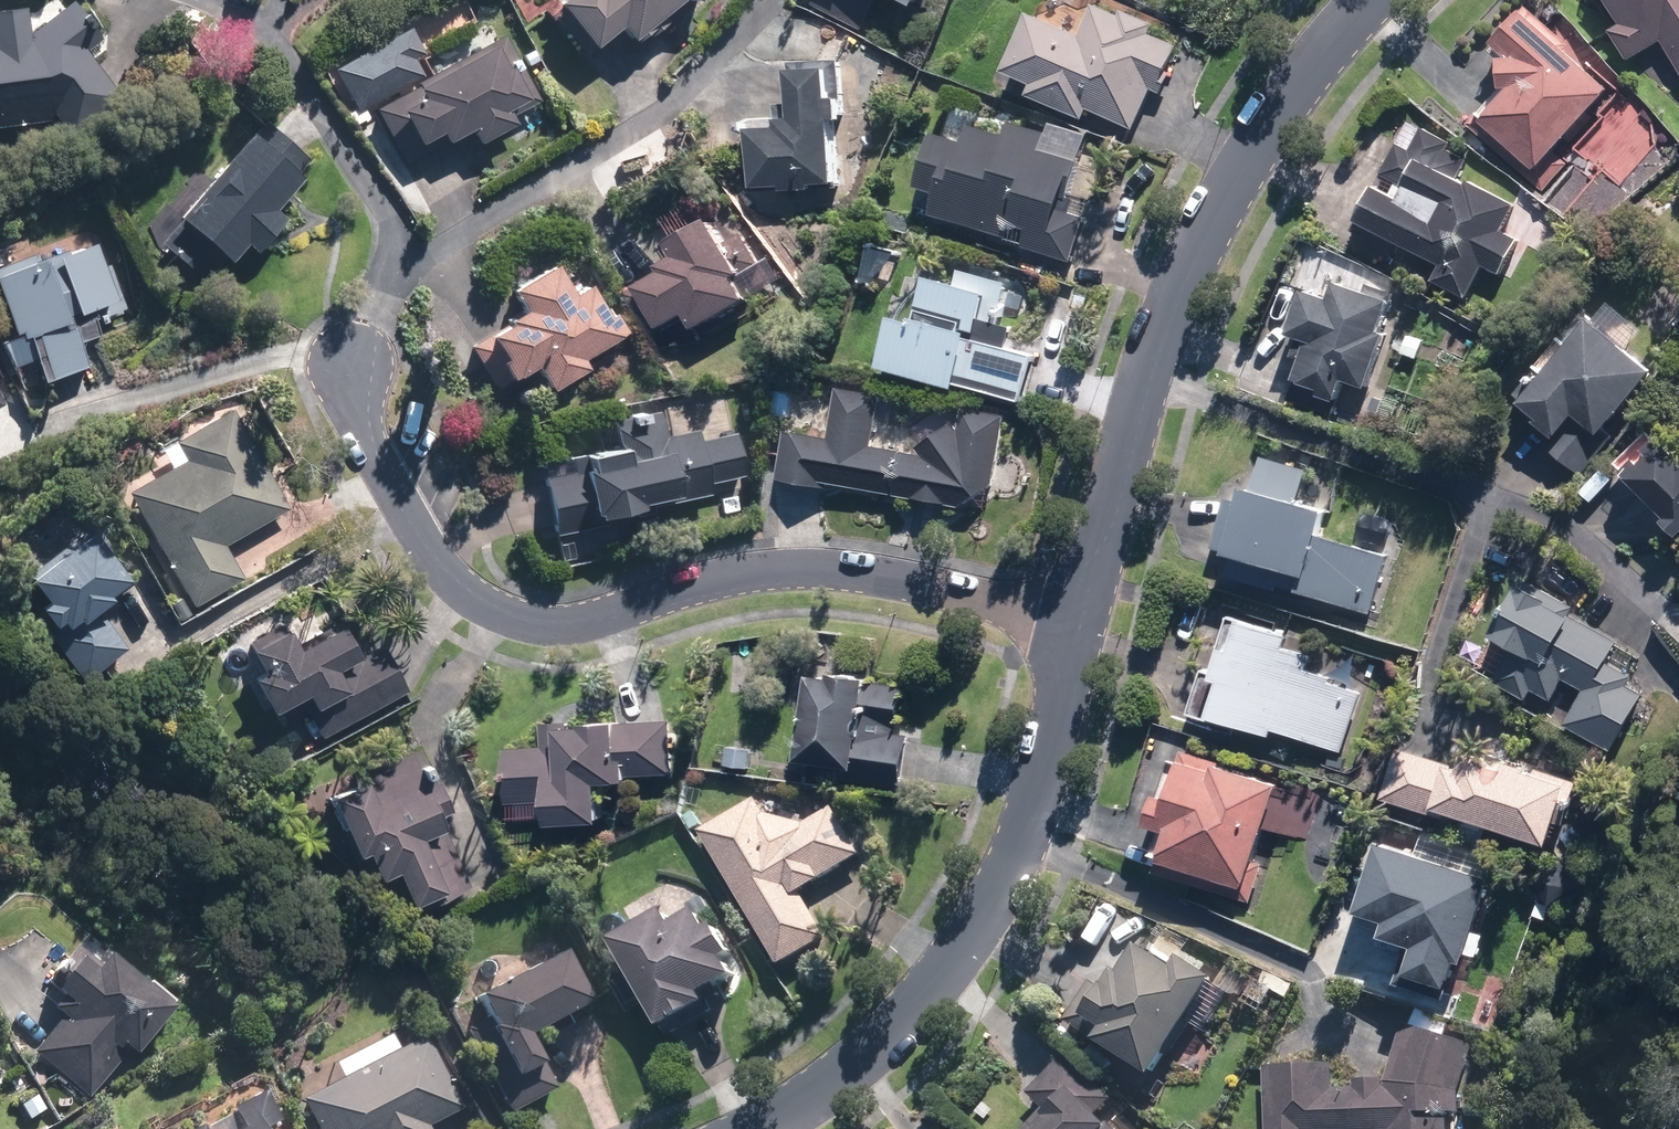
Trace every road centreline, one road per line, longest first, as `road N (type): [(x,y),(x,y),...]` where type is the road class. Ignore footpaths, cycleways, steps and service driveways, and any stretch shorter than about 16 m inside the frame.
road 1 (residential): [(351,363),(359,417),(413,524),(453,579),(518,620),(575,625),(730,576),(816,567),(1078,623)]
road 2 (residential): [(1380,0),(1316,68),(1247,165),(1200,251),(1160,335),(1078,623)]
road 3 (residential): [(1078,623),(1047,769),(1011,871),(970,944),(869,1054),(789,1111),(748,1128)]
road 4 (track): [(494,1128),(399,948),(364,930)]

